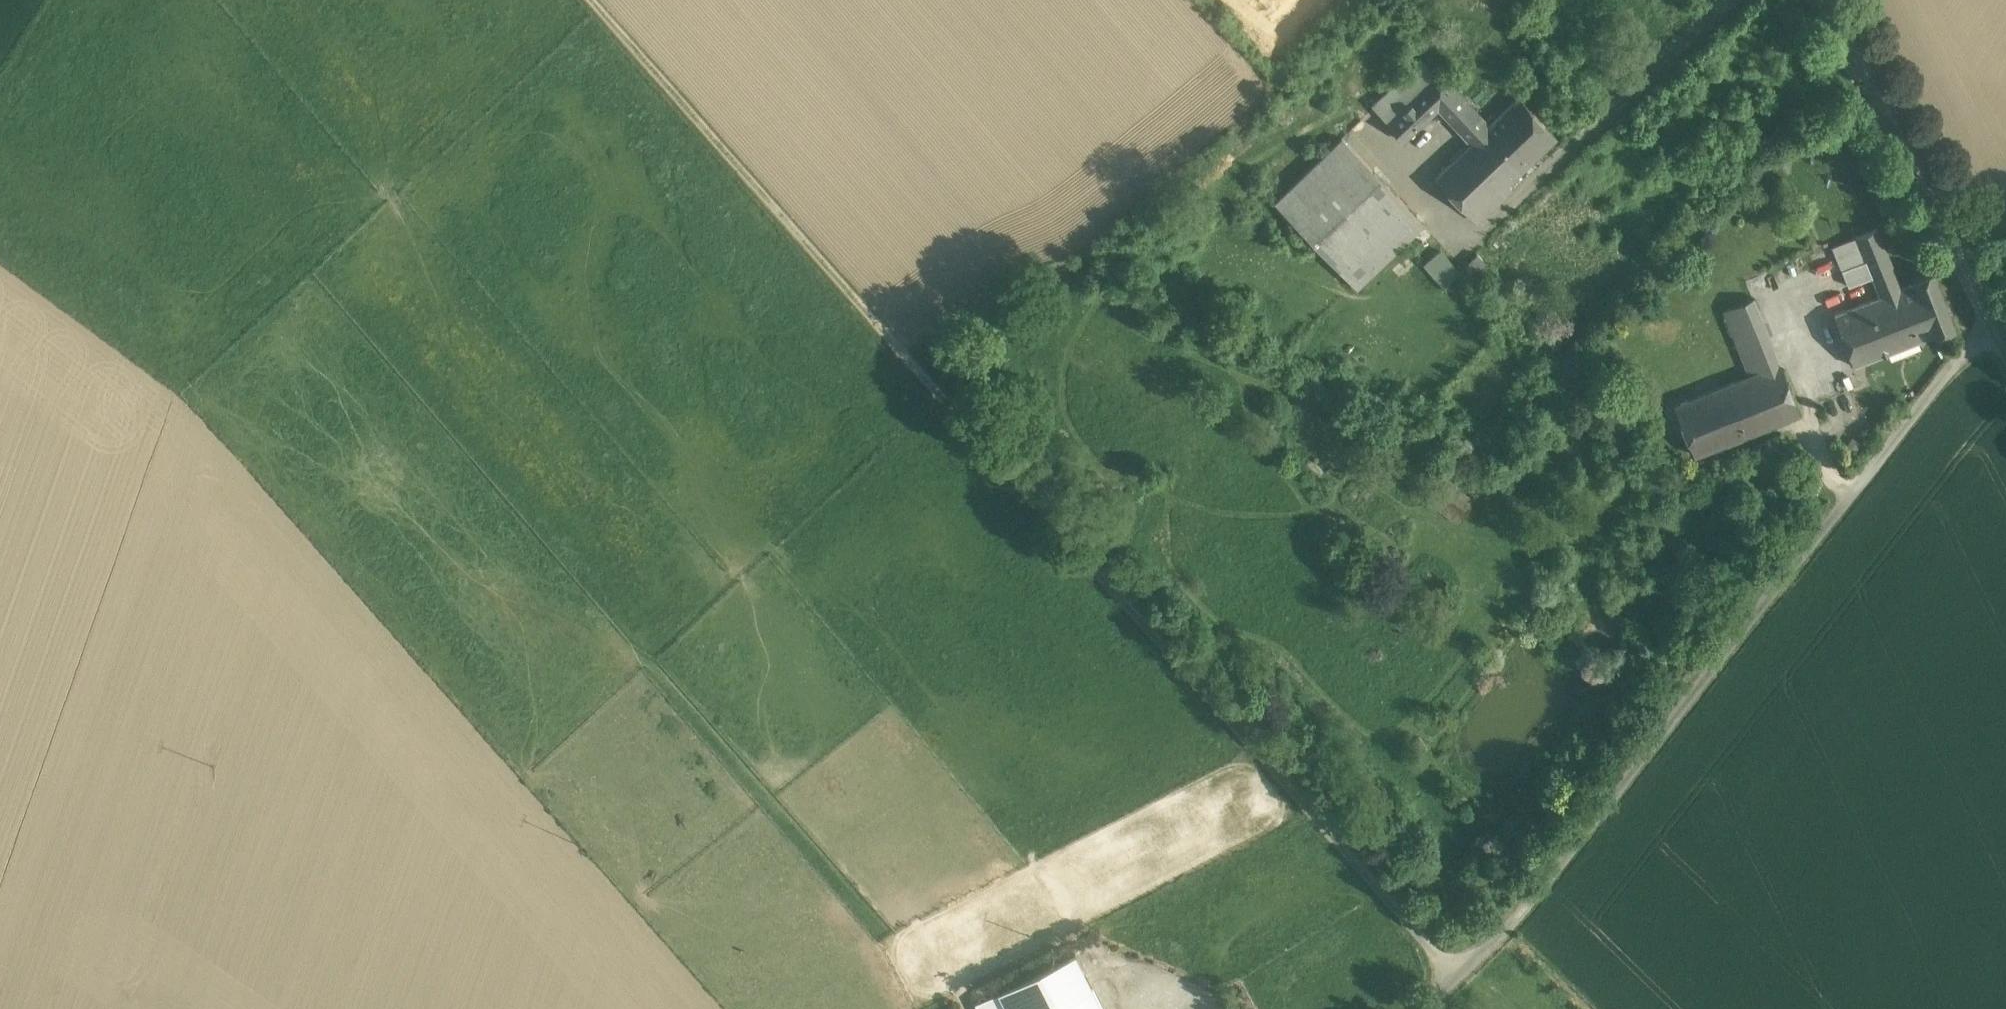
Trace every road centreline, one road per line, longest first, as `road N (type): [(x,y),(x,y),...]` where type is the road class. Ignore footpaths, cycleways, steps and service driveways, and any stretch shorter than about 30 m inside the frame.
road 1 (track): [(1456,982),(590,0)]
road 2 (secondary): [(2005,341),(1822,0)]

